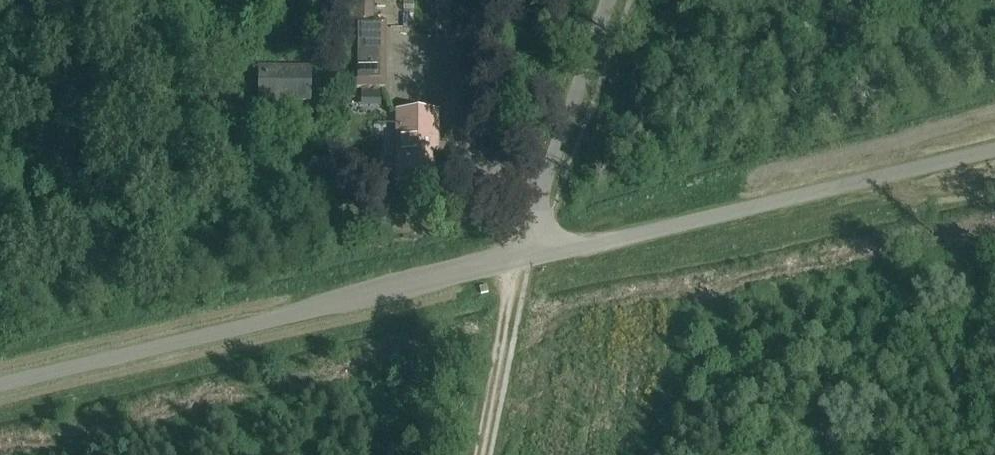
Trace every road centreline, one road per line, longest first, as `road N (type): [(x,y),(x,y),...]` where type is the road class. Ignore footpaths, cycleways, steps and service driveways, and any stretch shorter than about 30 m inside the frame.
road 1 (unclassified): [(0,384),(526,254)]
road 2 (unclassified): [(526,254),(994,149)]
road 3 (track): [(994,113),(889,148),(869,179),(909,196),(994,184)]
road 4 (unclassified): [(526,254),(607,0)]
road 5 (track): [(479,454),(511,258)]
road 6 (track): [(994,248),(927,254),(909,196)]

